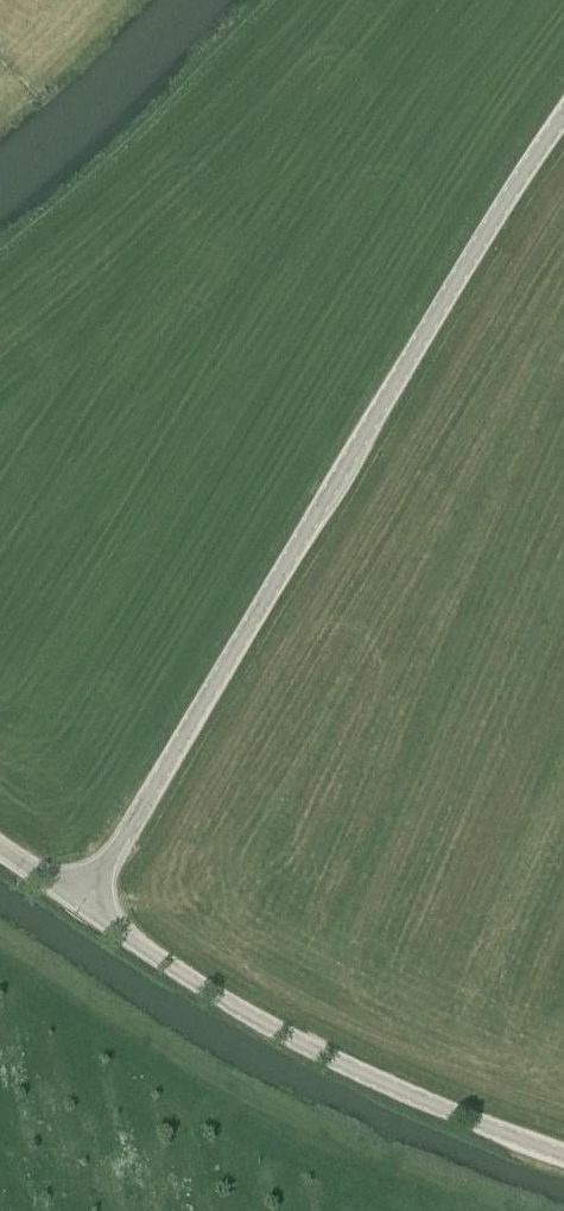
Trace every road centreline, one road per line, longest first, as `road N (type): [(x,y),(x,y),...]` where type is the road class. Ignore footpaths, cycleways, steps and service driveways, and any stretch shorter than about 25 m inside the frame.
road 1 (unclassified): [(563,111),(535,146),(82,908)]
road 2 (unclassified): [(563,1155),(346,1068),(82,908)]

